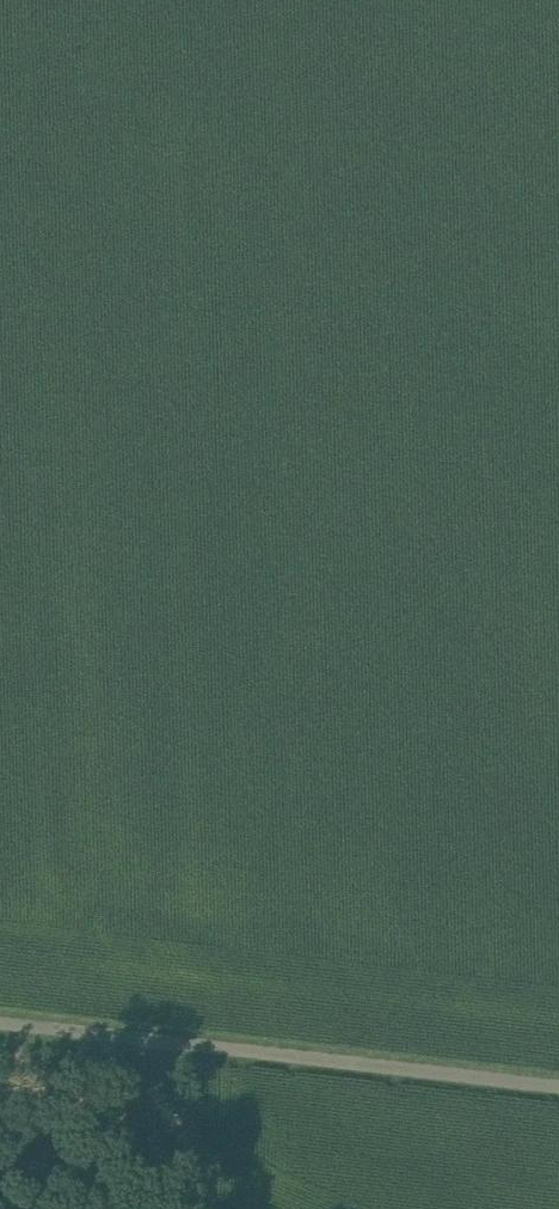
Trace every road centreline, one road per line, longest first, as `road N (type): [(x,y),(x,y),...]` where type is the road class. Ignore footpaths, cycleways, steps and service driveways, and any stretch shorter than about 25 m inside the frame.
road 1 (residential): [(0,1027),(558,1089)]

